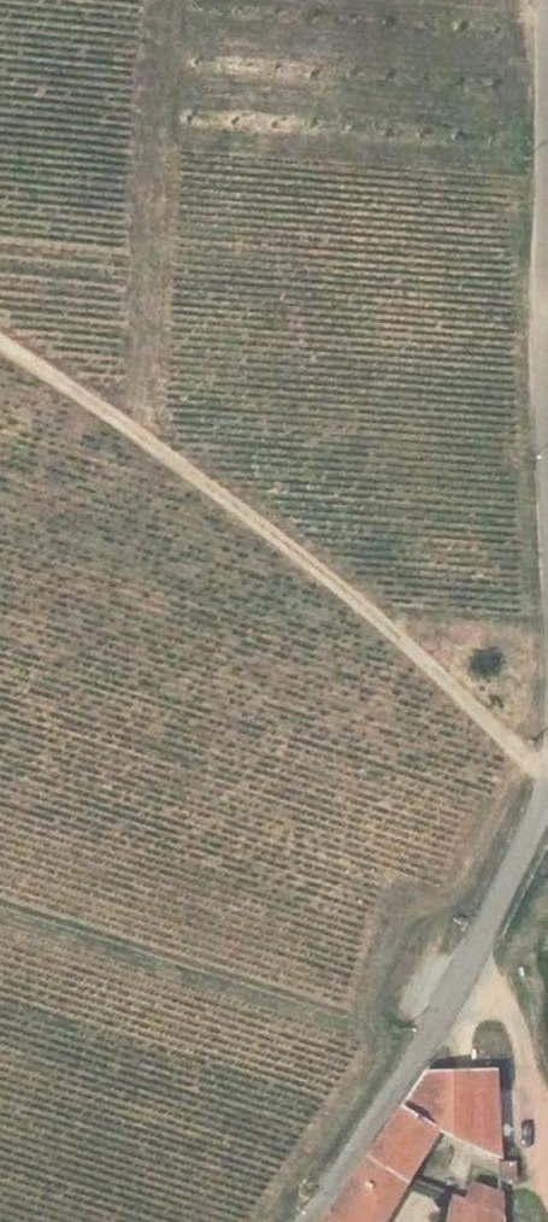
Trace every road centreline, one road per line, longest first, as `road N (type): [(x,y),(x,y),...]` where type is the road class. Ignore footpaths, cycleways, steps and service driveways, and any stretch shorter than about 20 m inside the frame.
road 1 (track): [(547,767),(521,752),(338,586),(0,342)]
road 2 (unclassified): [(547,796),(429,1045),(307,1221)]
road 3 (unclassified): [(547,120),(547,462)]

